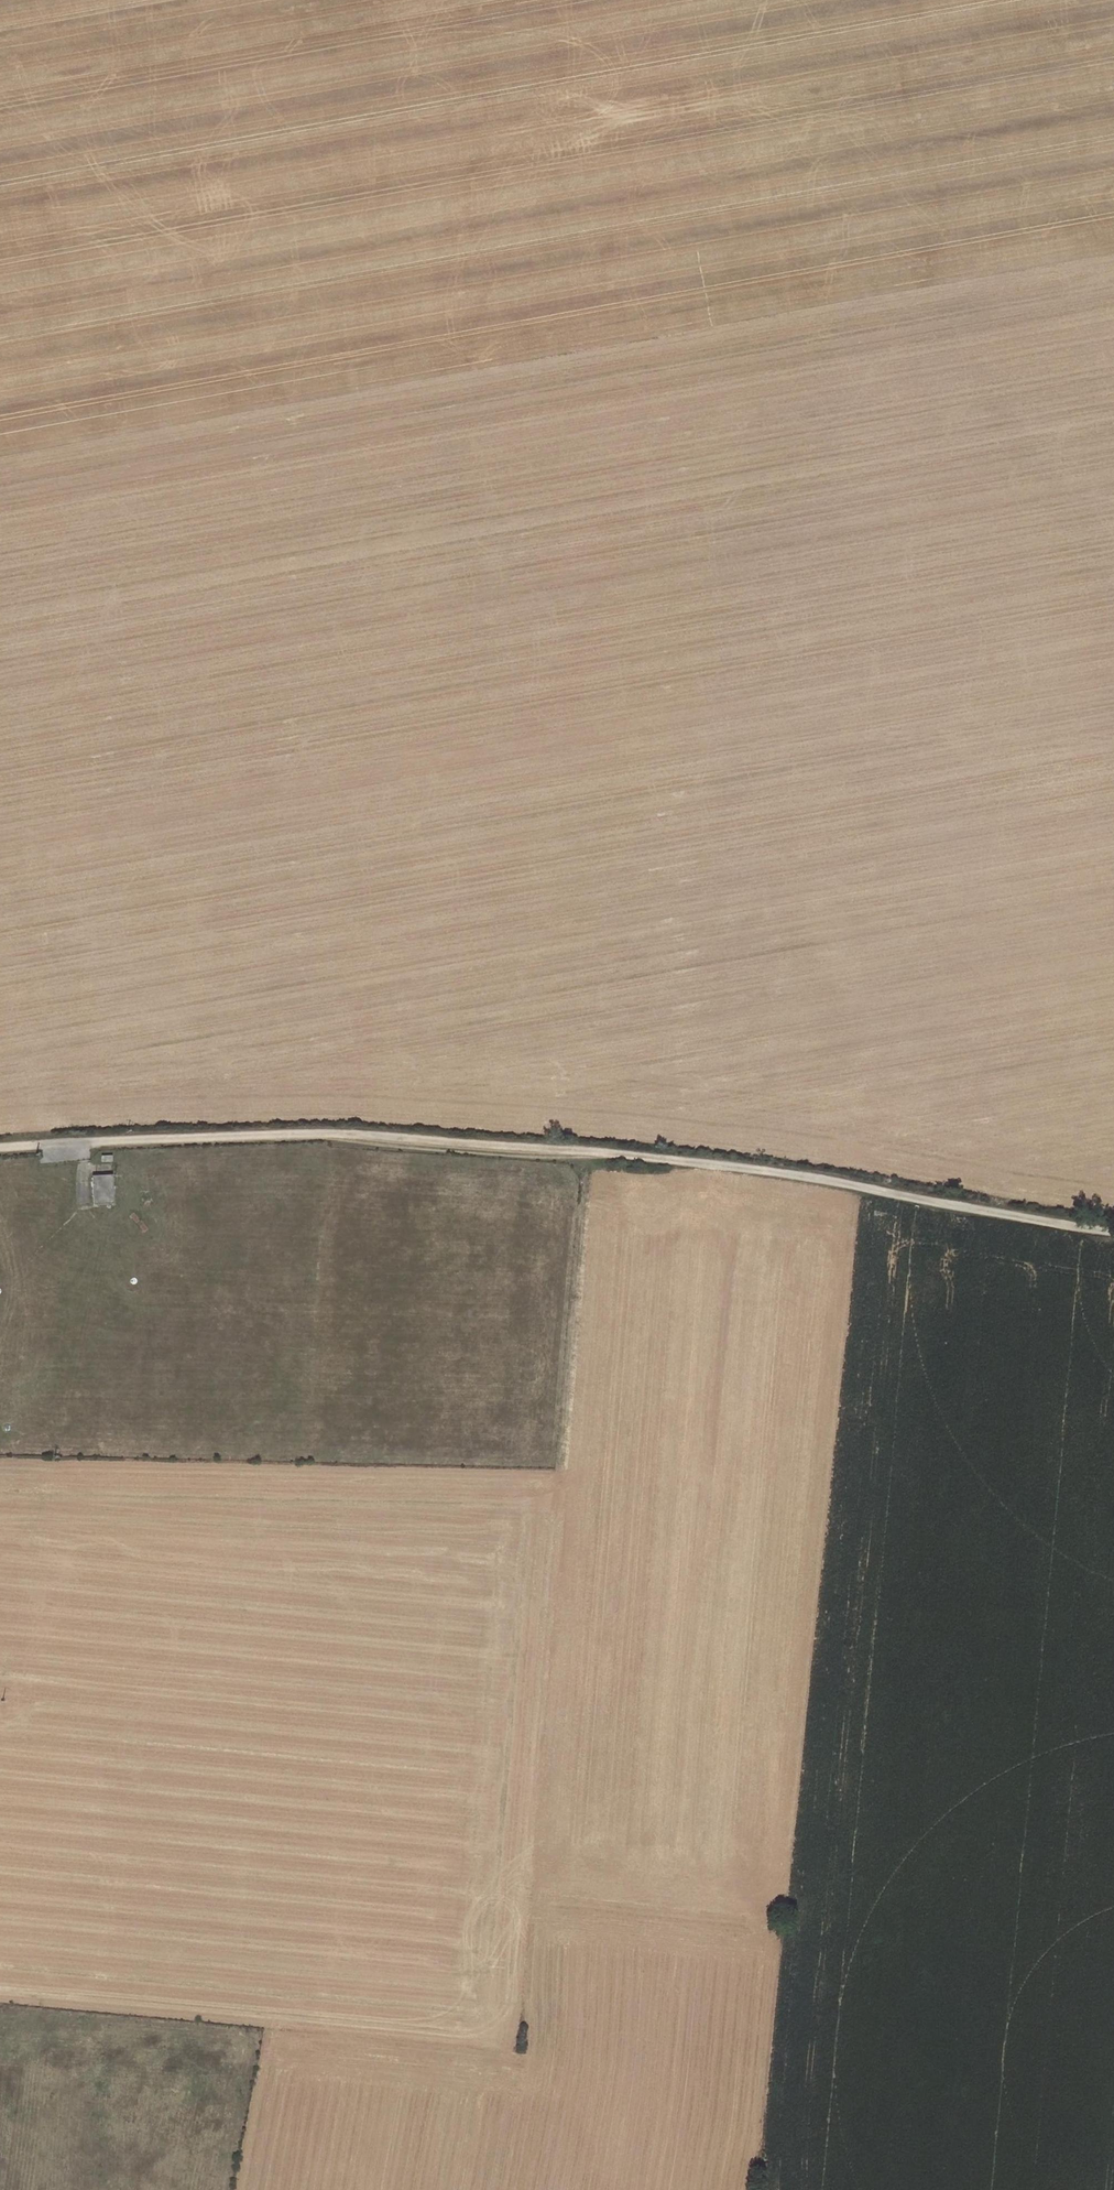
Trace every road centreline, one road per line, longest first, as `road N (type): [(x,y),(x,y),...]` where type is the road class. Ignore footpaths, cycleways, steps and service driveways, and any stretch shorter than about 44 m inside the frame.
road 1 (track): [(1113,1236),(784,1173),(535,1147),(287,1138),(0,1152)]

